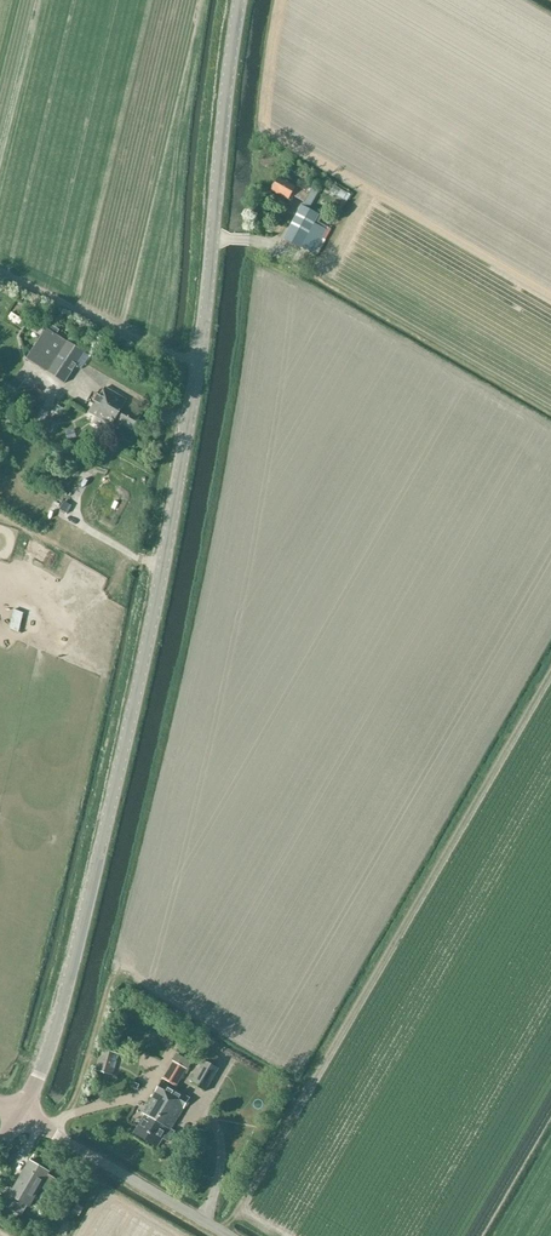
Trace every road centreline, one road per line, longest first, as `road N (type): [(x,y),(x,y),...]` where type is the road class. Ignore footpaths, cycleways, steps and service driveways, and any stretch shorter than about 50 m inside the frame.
road 1 (unclassified): [(19,1113),(66,990),(163,563),(205,320),(240,0)]
road 2 (unclassified): [(228,1235),(19,1113)]

